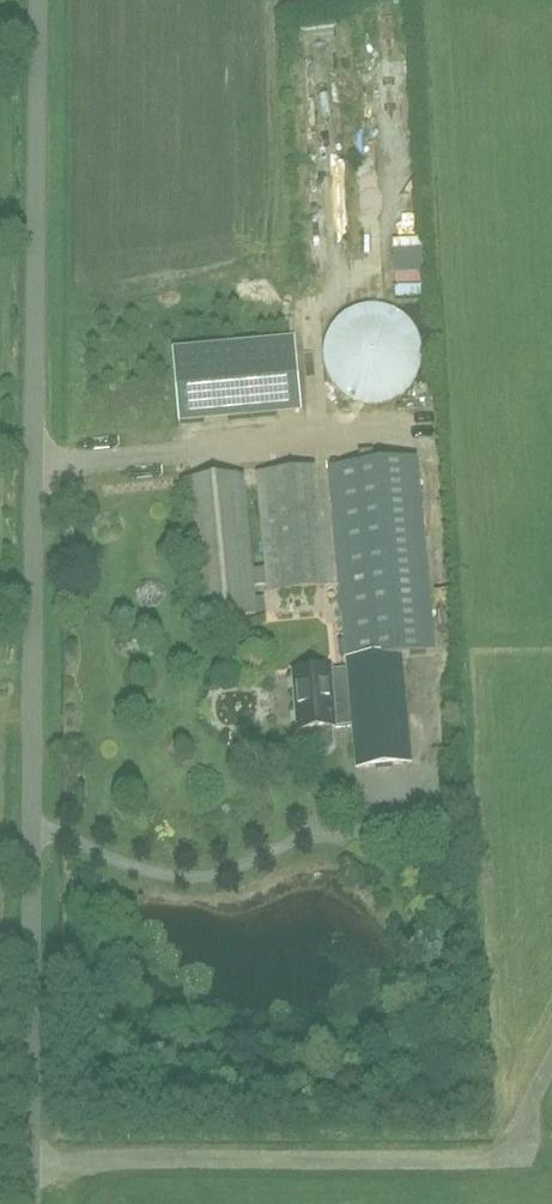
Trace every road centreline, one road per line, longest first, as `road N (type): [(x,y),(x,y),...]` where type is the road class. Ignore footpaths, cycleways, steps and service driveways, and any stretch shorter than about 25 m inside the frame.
road 1 (unclassified): [(29,1203),(33,0)]

